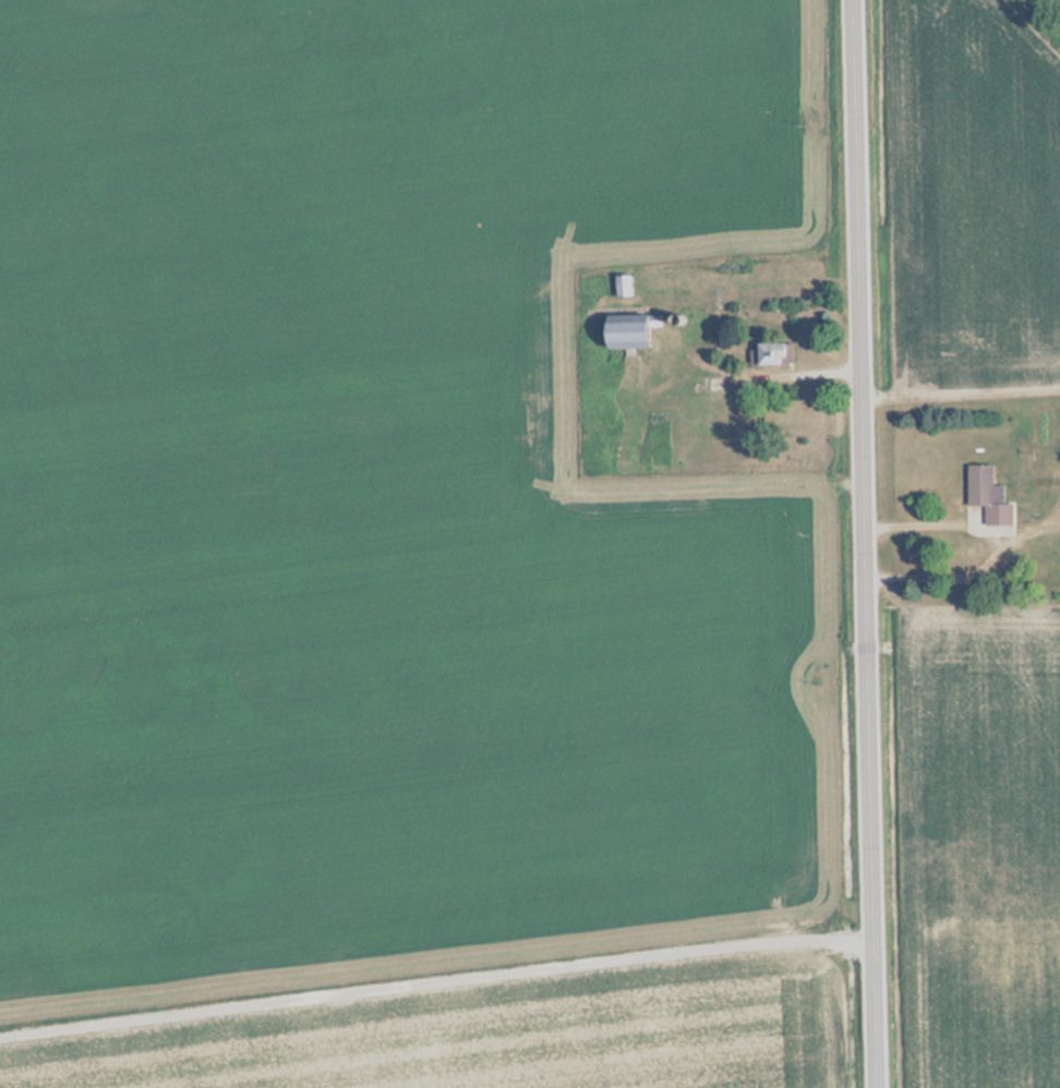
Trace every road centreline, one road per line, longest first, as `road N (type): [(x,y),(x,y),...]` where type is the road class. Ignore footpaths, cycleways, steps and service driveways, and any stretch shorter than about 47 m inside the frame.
road 1 (secondary): [(879,1087),(854,0)]

